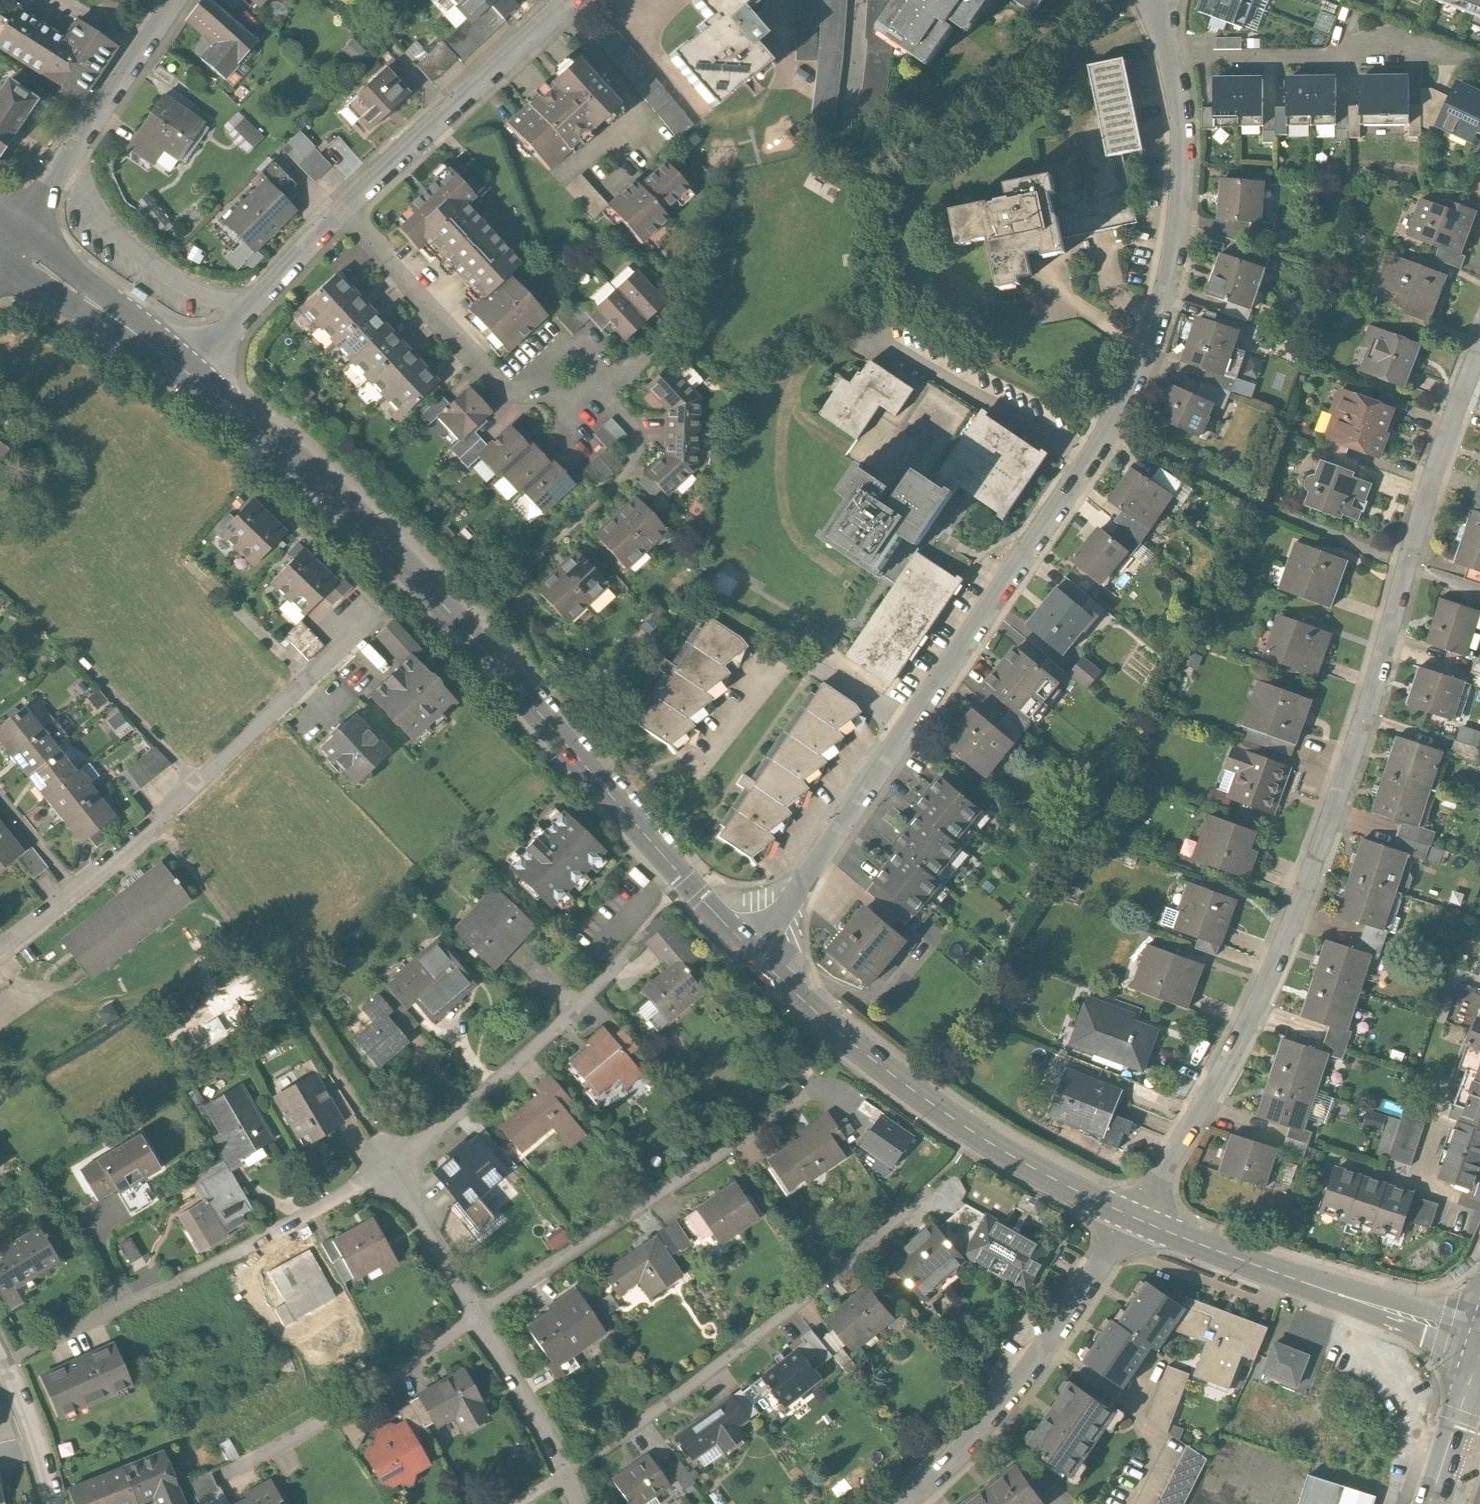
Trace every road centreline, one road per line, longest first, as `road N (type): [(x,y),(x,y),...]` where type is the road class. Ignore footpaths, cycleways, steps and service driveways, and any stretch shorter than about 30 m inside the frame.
road 1 (residential): [(747,949),(860,800),(1112,433),(1168,281),(1180,133),(1158,0)]
road 2 (unclassified): [(1131,1218),(1222,1071),(1300,905),(1479,343)]
road 3 (secondary): [(190,375),(376,534),(747,949)]
road 4 (residential): [(0,956),(160,823),(367,624)]
road 5 (secondary): [(747,949),(905,1085),(1057,1182),(1131,1218)]
road 6 (residential): [(925,1191),(824,1282),(564,1475)]
road 7 (residential): [(0,1365),(184,1281),(389,1169)]
road 8 (residential): [(799,1098),(476,1317)]
road 9 (secondary): [(1131,1218),(1479,1344)]
road 10 (residential): [(903,1503),(944,1469),(1040,1353),(1131,1218)]
road 11 (residential): [(389,1169),(550,1033),(640,938)]
road 12 (residential): [(567,0),(346,212)]
road 13 (residential): [(476,1317),(226,1482)]
road 14 (residential): [(12,247),(177,0)]
road 15 (residential): [(346,212),(495,385),(529,388)]
road 16 (residential): [(346,212),(190,375)]
road 17 (secondary): [(12,247),(190,375)]
road 18 (residential): [(476,1317),(564,1475)]
road 19 (residential): [(389,1169),(476,1317)]
road 20 (secondary): [(1479,1353),(1430,1503)]
road 21 (residential): [(0,1370),(19,1404),(48,1503)]
road 22 (residential): [(529,388),(569,402),(591,383),(594,366),(577,350),(556,356)]

